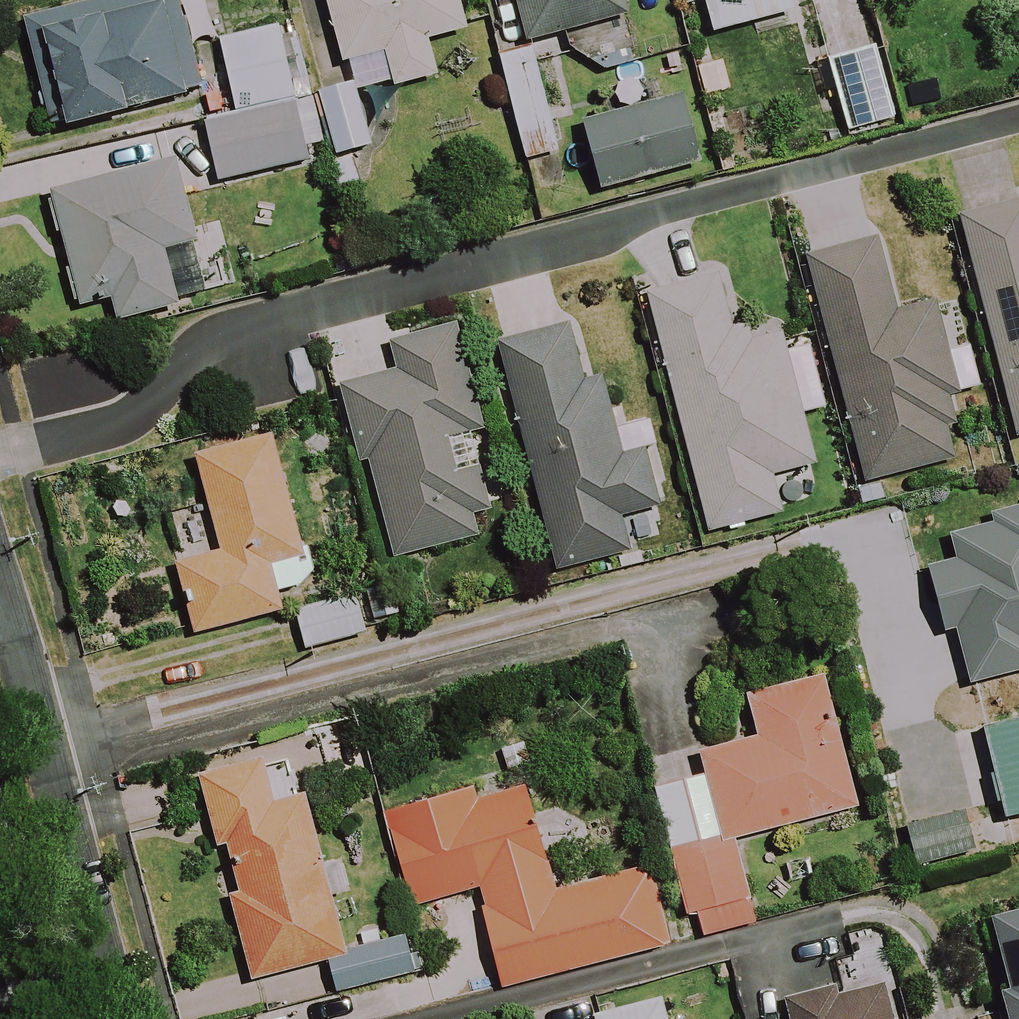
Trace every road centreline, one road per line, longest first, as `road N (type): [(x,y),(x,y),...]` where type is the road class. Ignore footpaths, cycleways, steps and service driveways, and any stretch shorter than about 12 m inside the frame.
road 1 (residential): [(0,703),(85,1018)]

